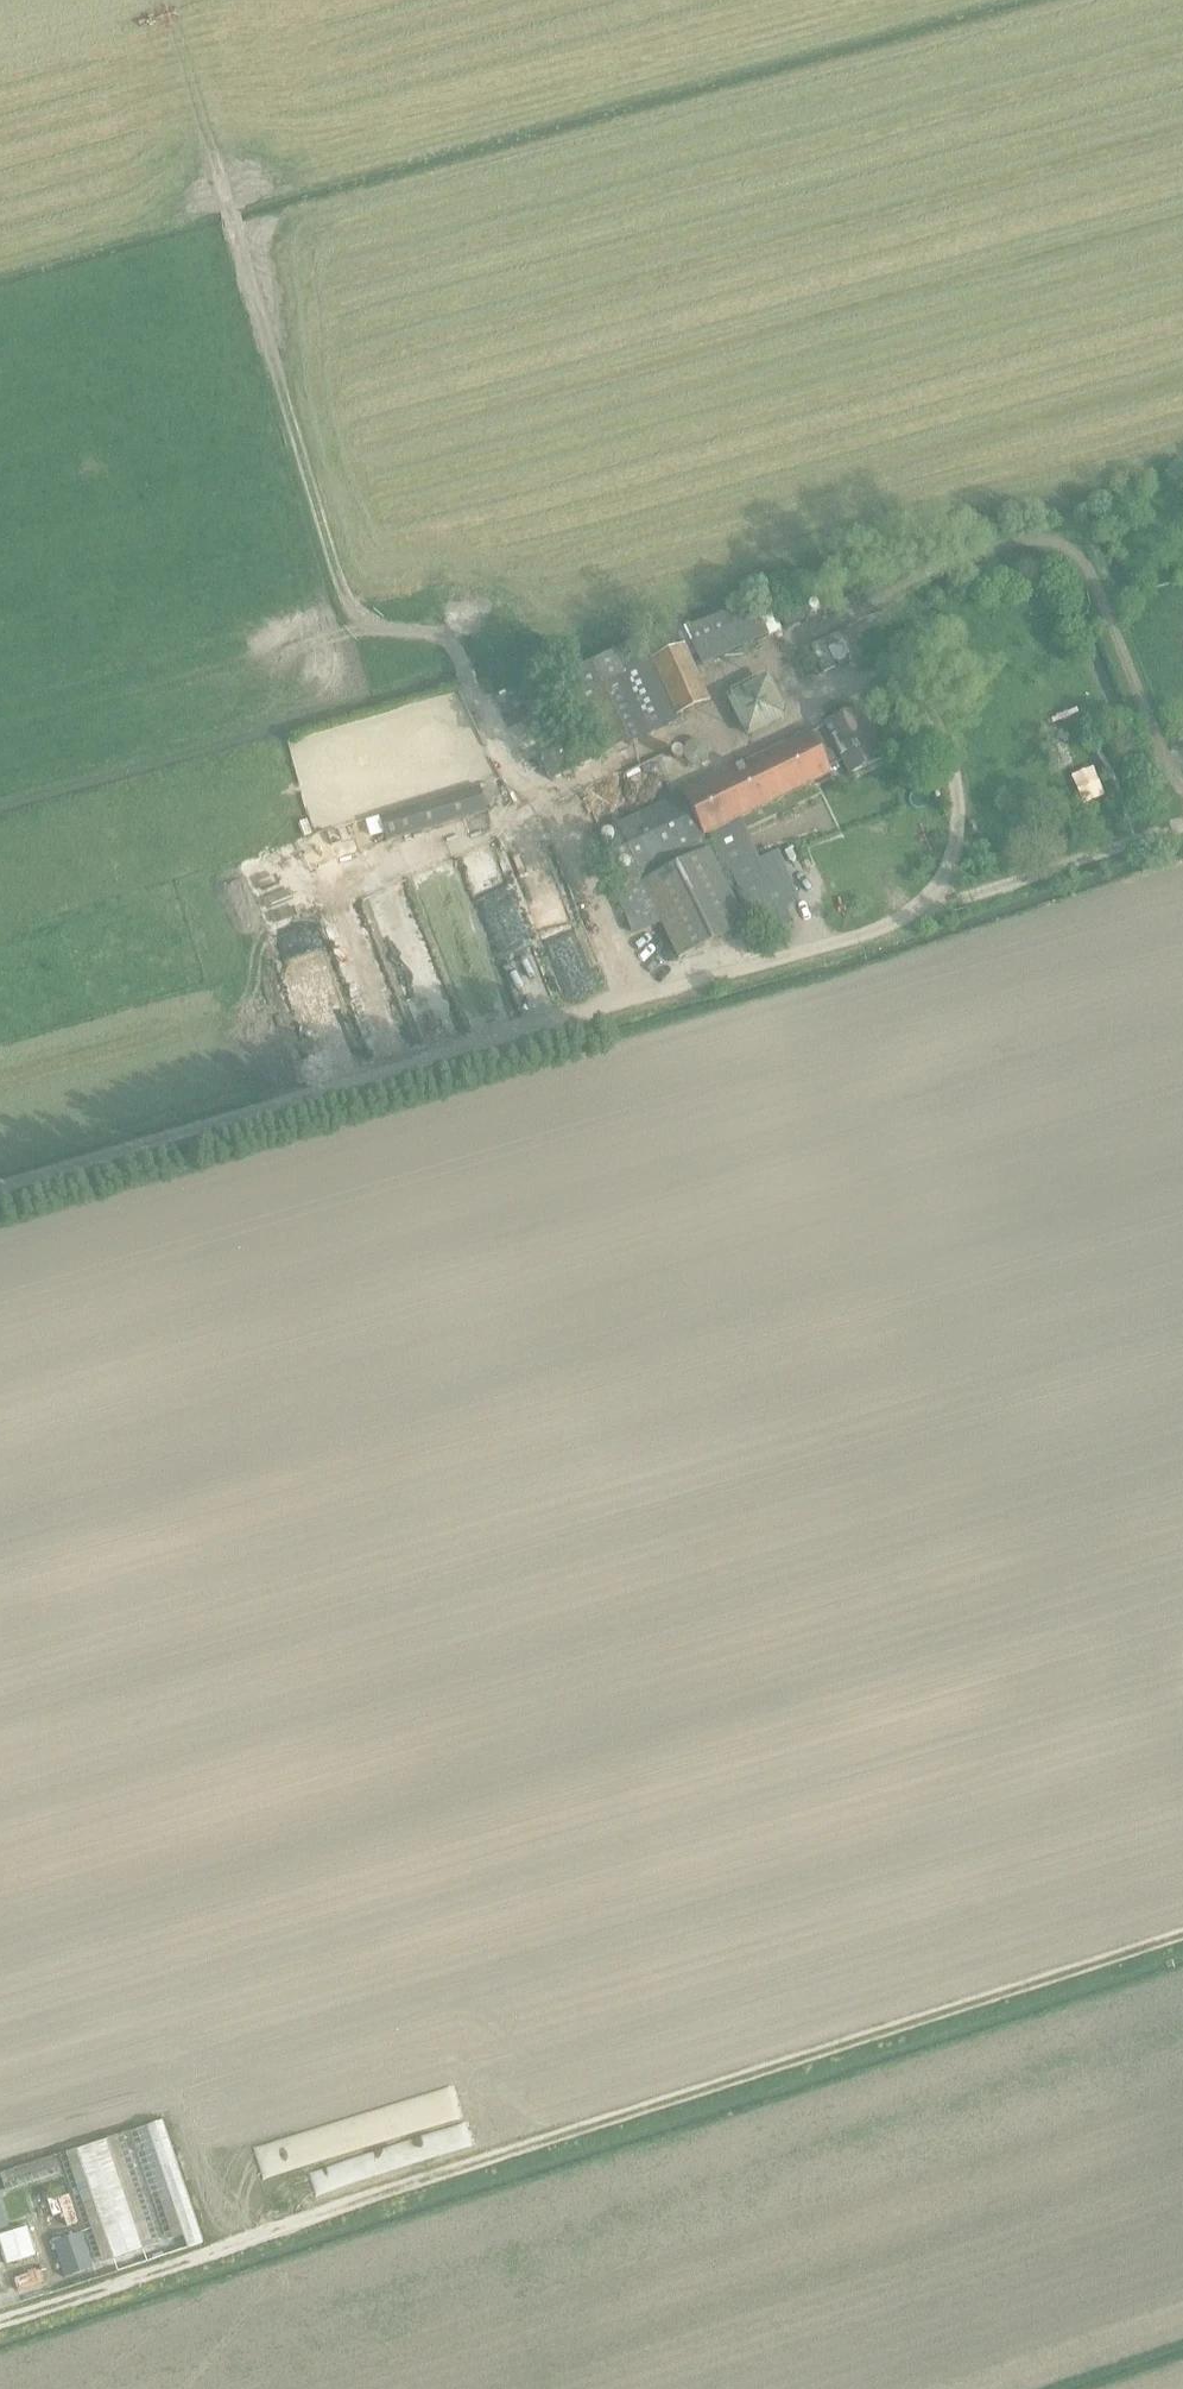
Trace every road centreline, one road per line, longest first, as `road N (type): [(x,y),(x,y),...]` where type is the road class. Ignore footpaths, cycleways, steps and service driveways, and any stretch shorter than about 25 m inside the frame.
road 1 (track): [(646,1002),(567,820),(509,758),(458,653),(423,635),(361,629),(240,236)]
road 2 (track): [(1182,828),(887,931)]

